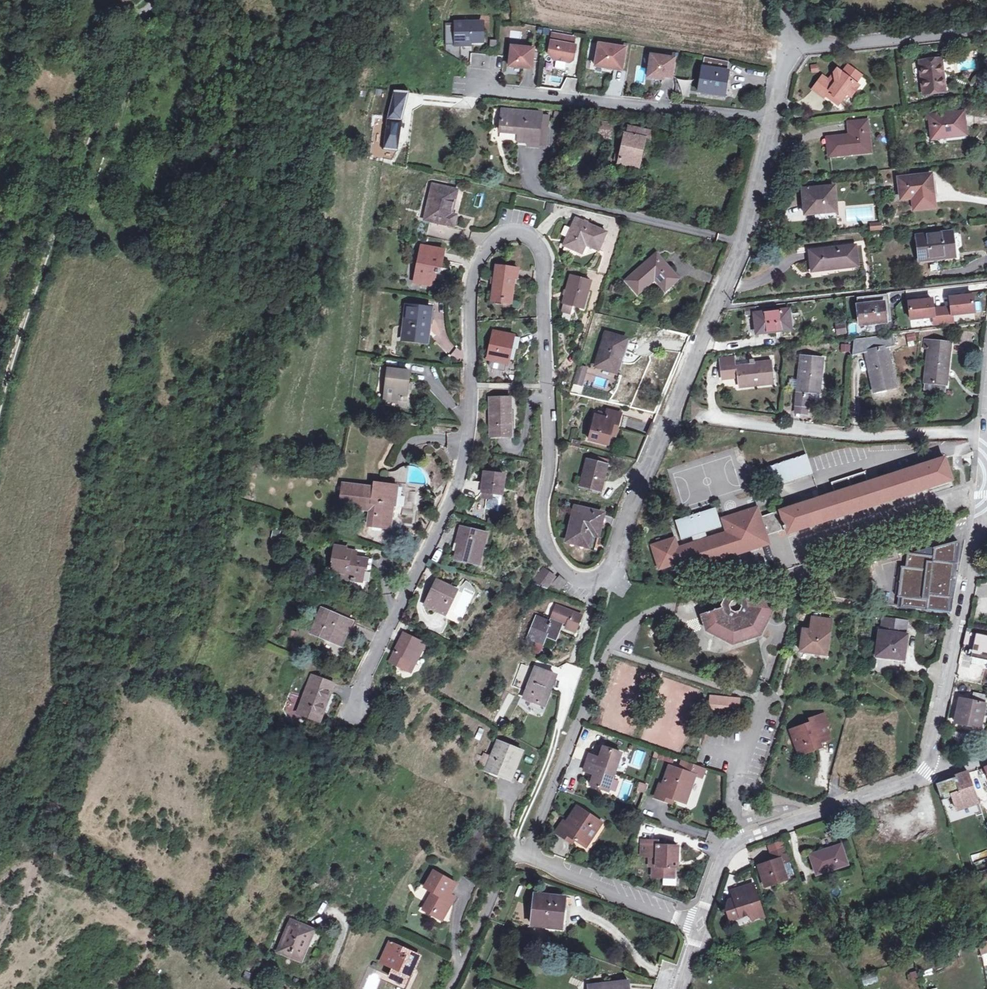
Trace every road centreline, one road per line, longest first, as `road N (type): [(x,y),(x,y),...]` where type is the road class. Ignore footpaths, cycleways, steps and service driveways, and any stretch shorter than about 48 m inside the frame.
road 1 (residential): [(354,711),(469,463),(470,288),(475,268),(503,235),(530,236),(545,259),(552,457),(546,544),(580,580),(608,575)]
road 2 (residential): [(773,118),(744,242),(608,575)]
road 3 (track): [(0,414),(123,38),(147,10),(130,10),(124,0)]
road 4 (residential): [(649,612),(599,664),(529,852),(562,876),(700,924)]
road 5 (residential): [(475,81),(504,92),(773,118)]
road 6 (residential): [(930,764),(986,491)]
road 7 (unclassified): [(711,416),(886,438),(986,431)]
road 8 (residential): [(788,47),(986,31)]
road 9 (track): [(568,676),(552,751),(516,830),(529,852)]
road 10 (unclassified): [(930,764),(917,780),(804,817)]

